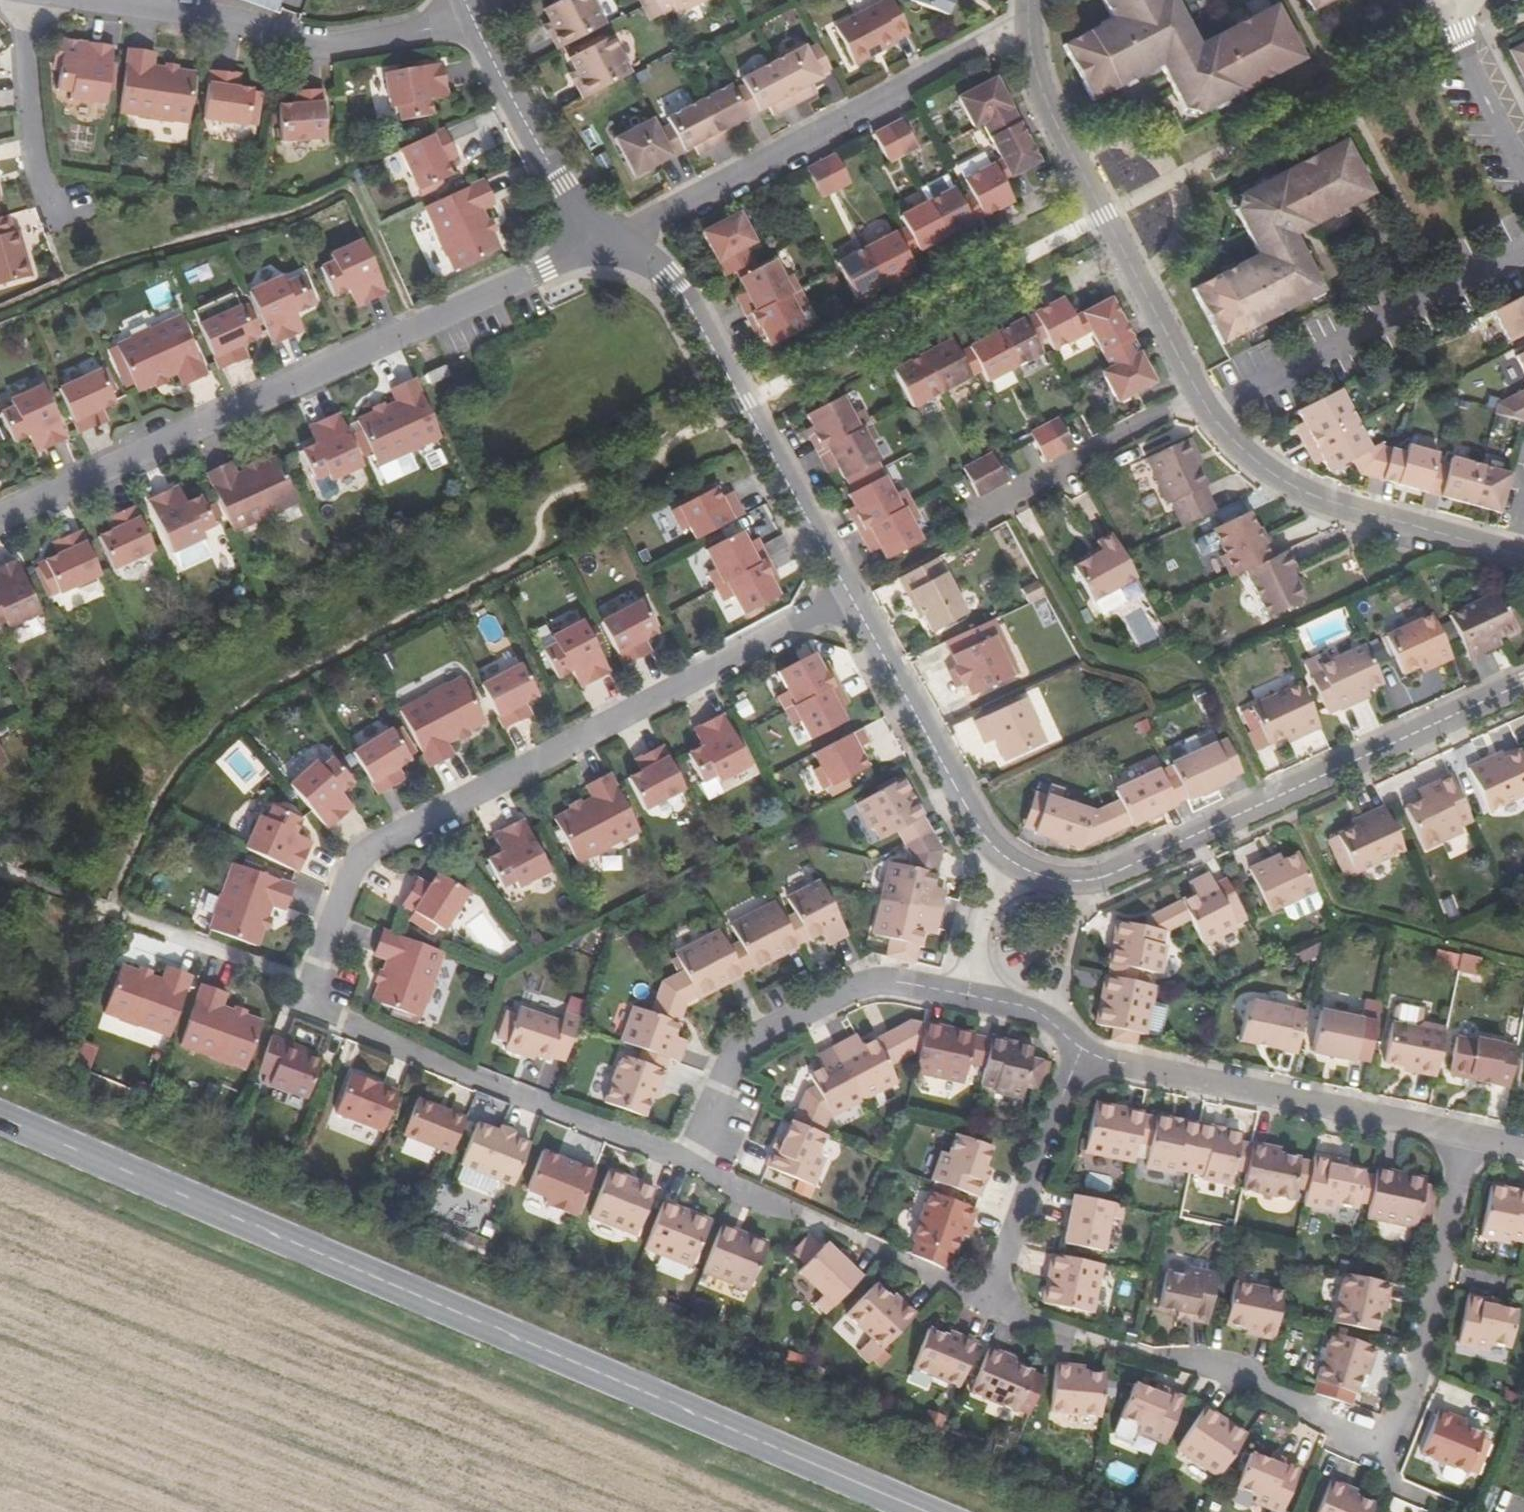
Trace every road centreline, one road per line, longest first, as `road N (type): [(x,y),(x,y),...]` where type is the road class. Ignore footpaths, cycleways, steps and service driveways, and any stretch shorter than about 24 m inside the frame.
road 1 (secondary): [(0,1116),(930,1511)]
road 2 (residential): [(858,604),(400,844),(374,866),(324,986)]
road 3 (residential): [(0,525),(604,241)]
road 4 (residential): [(1523,683),(1122,870),(1083,880),(1013,863)]
road 5 (residential): [(604,241),(1026,25)]
road 6 (residential): [(858,604),(689,296),(639,255),(604,241)]
road 7 (residential): [(324,986),(319,1011),(703,1169)]
road 8 (residential): [(1202,400),(1039,90),(1026,25)]
road 9 (residential): [(471,13),(422,31),(337,37),(67,0)]
road 10 (residential): [(1467,1135),(1081,1053)]
road 11 (residential): [(1523,560),(1284,484),(1202,400)]
road 12 (residential): [(971,994),(879,981),(797,1016),(752,1053),(703,1169)]
road 13 (residential): [(1386,1446),(1410,1408),(1467,1135)]
road 14 (residential): [(1013,863),(979,830),(858,604)]
road 15 (residential): [(604,241),(562,185),(471,13)]
road 16 (residential): [(1081,1053),(995,1296)]
road 17 (residential): [(1202,400),(980,523)]
road 18 (residential): [(1152,1358),(1254,1385),(1386,1446)]
road 19 (residential): [(324,986),(107,908)]
road 20 (residential): [(49,0),(43,54),(51,164),(64,209)]
road 21 (residential): [(1523,153),(1455,0)]
road 22 (residential): [(857,1236),(995,1296)]
road 23 (residential): [(1013,863),(986,916),(971,994)]
road 24 (residential): [(1081,1053),(1062,1024),(1024,1005),(971,994)]
road 25 (residential): [(703,1169),(821,1222)]

